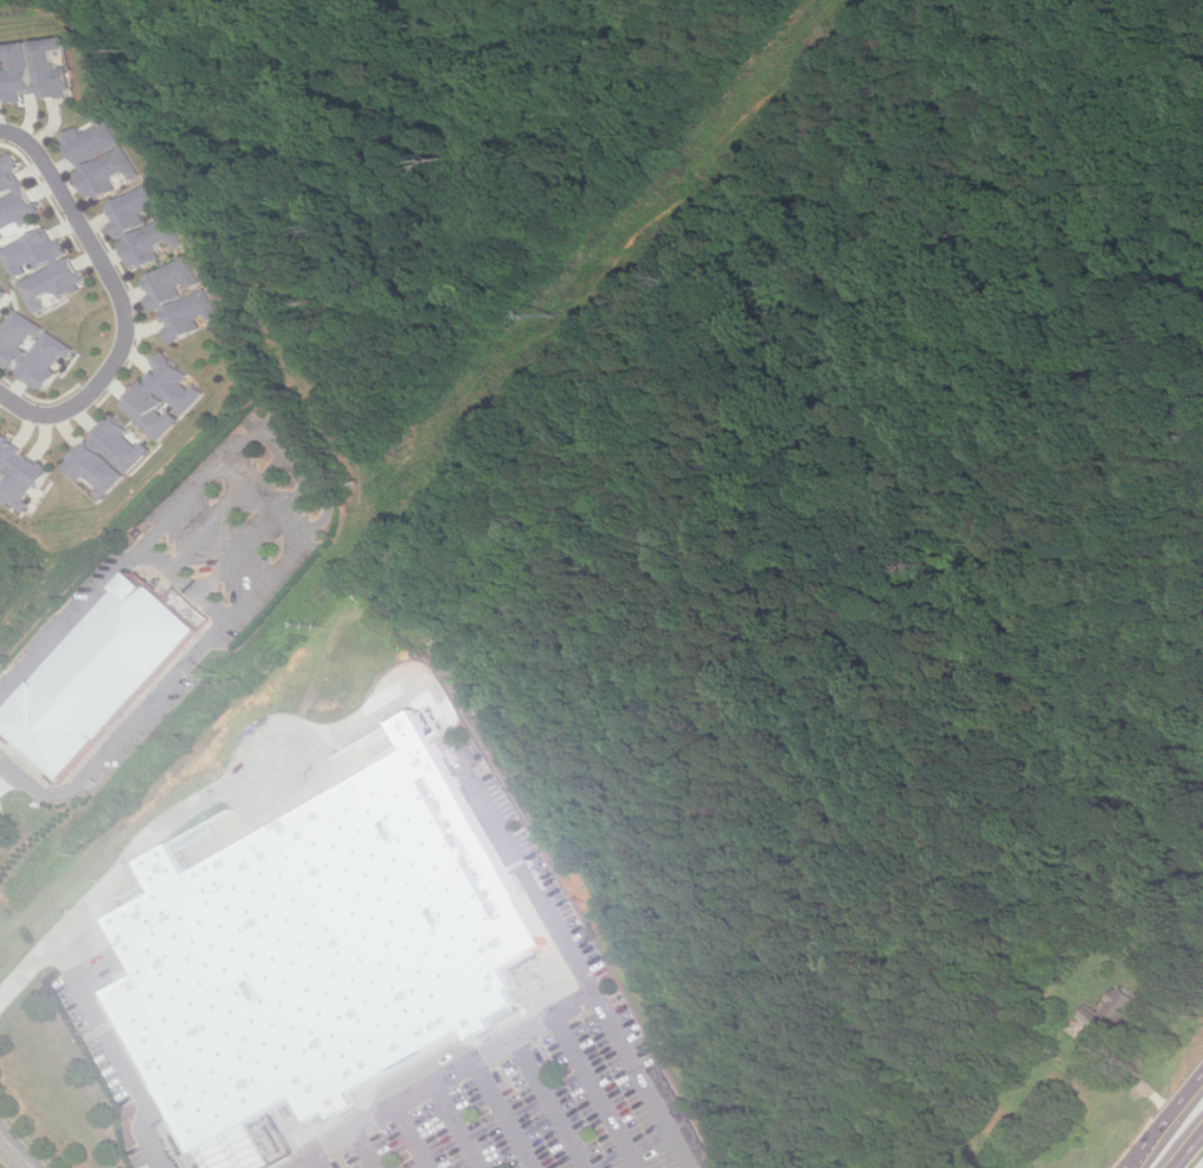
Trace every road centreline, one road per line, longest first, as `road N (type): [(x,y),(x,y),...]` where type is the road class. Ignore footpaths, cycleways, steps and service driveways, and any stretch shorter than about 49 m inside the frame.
road 1 (residential): [(0,395),(31,413),(66,405),(117,346),(120,328),(118,303),(39,148),(23,134),(0,129)]

